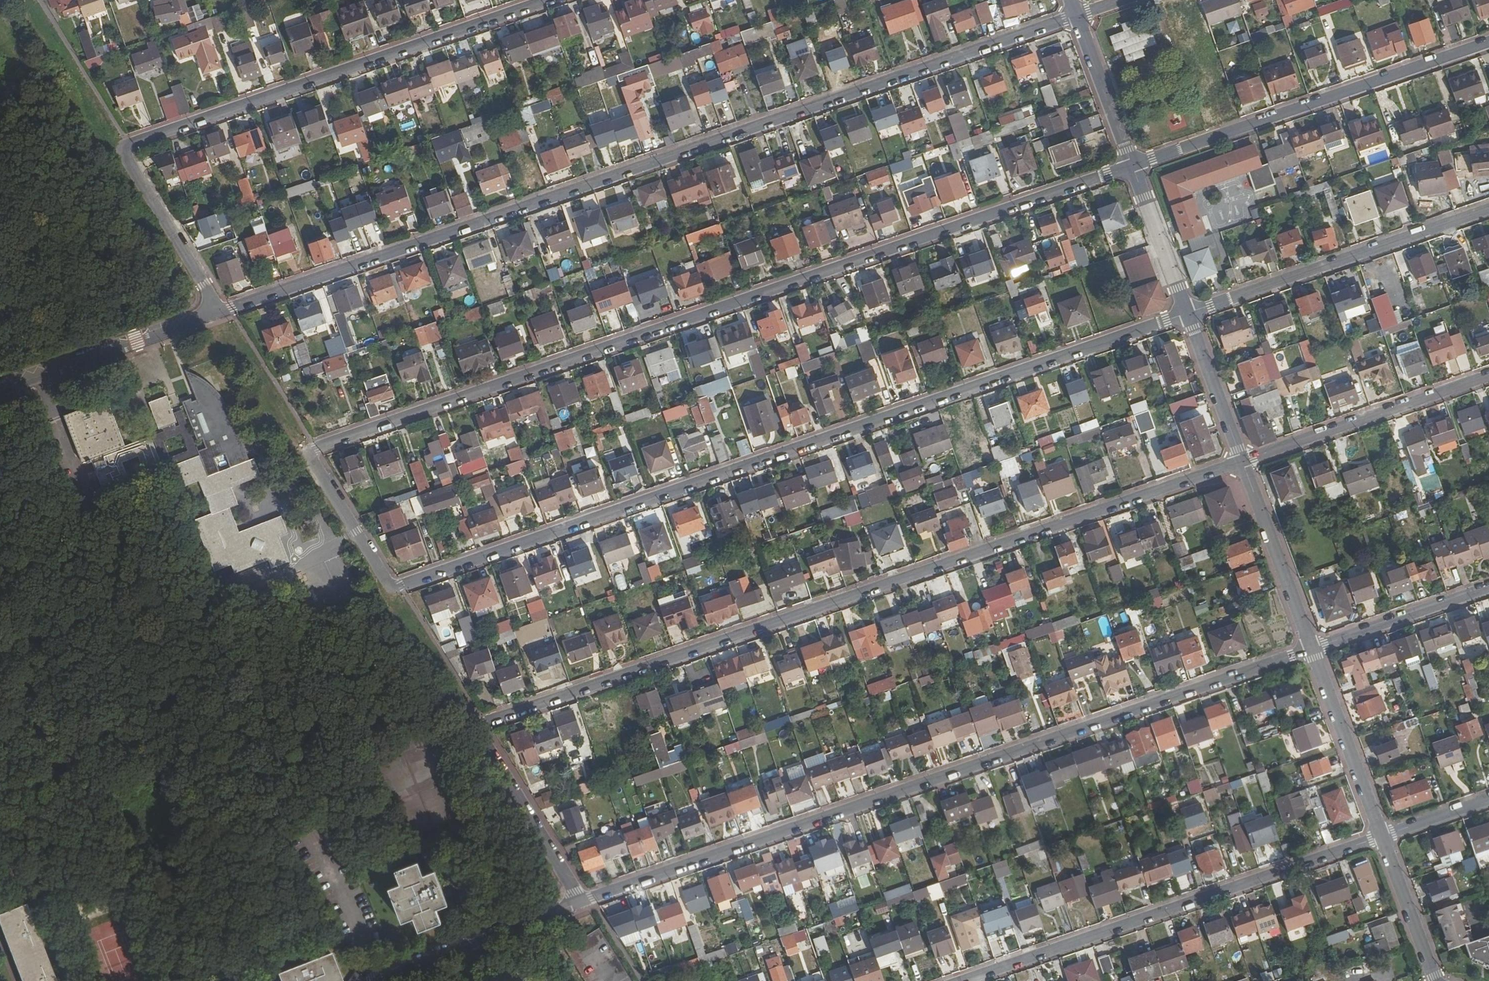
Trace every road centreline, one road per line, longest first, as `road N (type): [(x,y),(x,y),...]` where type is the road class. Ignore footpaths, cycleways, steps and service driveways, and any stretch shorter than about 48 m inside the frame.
road 1 (residential): [(1242,461),(484,723),(484,740),(583,900)]
road 2 (residential): [(311,458),(391,586),(400,586),(1188,313)]
road 3 (residential): [(218,313),(1077,16)]
road 4 (residential): [(311,458),(316,448),(1133,166)]
road 5 (residential): [(583,900),(1312,648)]
road 6 (residential): [(126,163),(129,145),(547,0)]
road 7 (residential): [(964,980),(1382,836)]
road 8 (residential): [(1133,166),(1488,43)]
road 9 (residential): [(1188,313),(1488,209)]
road 10 (residential): [(1242,461),(1488,376)]
road 11 (unclassified): [(218,313),(0,388)]
road 12 (residential): [(382,980),(583,900)]
road 13 (residential): [(1312,648),(1382,836)]
road 14 (residential): [(1242,461),(1312,648)]
road 15 (residential): [(1312,648),(1488,587)]
road 16 (residential): [(126,163),(218,313)]
road 17 (residential): [(1077,16),(1133,166)]
road 18 (residential): [(1188,313),(1242,461)]
road 19 (residential): [(1133,166),(1188,313)]
road 20 (residential): [(1382,836),(1436,980)]

